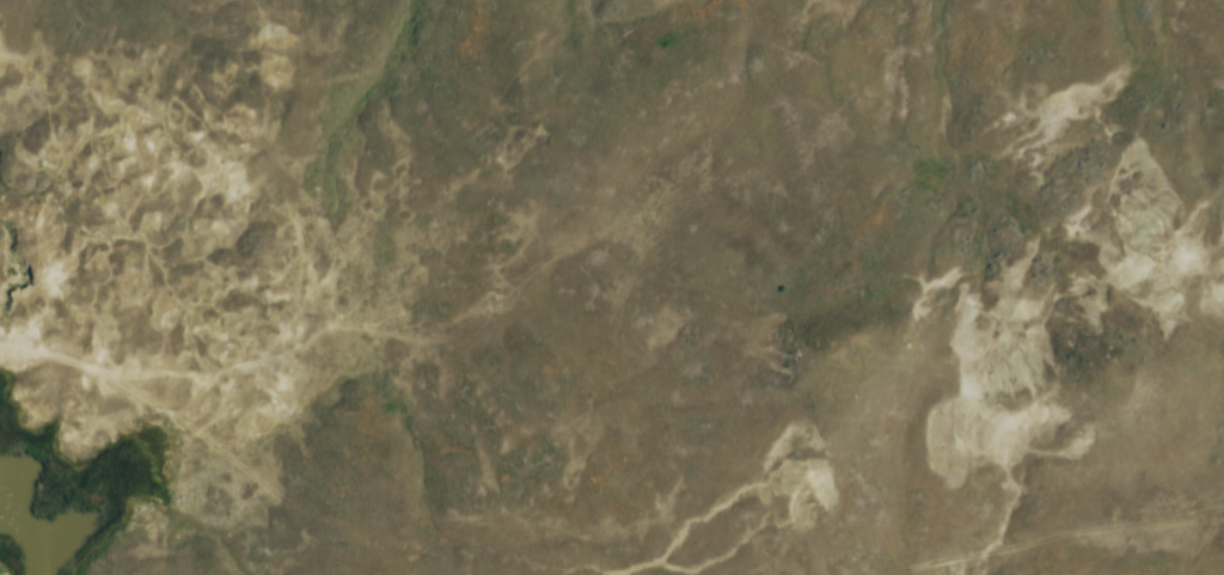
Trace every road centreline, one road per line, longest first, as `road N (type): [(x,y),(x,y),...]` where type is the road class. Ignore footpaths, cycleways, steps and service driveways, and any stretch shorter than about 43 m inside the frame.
road 1 (track): [(0,340),(112,374),(226,377),(320,328),(366,326),(397,338),(443,341),(495,313),(561,256),(679,186),(721,149),(819,98),(834,79),(881,53),(938,49),(1049,0)]
road 2 (track): [(112,374),(213,447),(307,538),(392,574)]
road 3 (track): [(905,574),(1073,531),(1223,509)]

